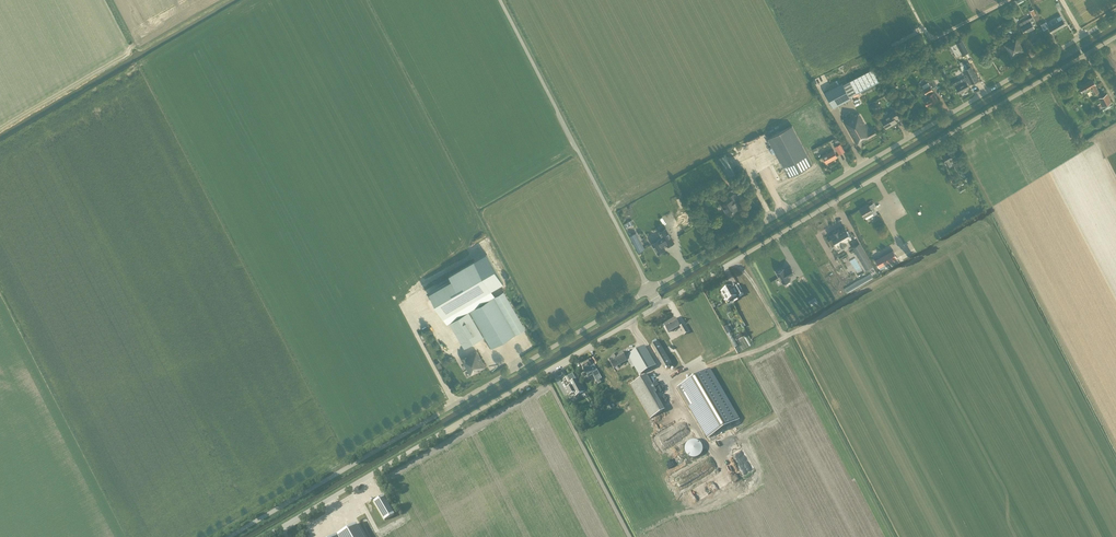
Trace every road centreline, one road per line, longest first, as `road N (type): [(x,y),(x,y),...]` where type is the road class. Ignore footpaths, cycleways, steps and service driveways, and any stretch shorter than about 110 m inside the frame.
road 1 (unclassified): [(1115,17),(650,290)]
road 2 (unclassified): [(658,306),(1115,38)]
road 3 (unclassified): [(650,290),(228,536)]
road 4 (unclassified): [(264,536),(658,306)]

